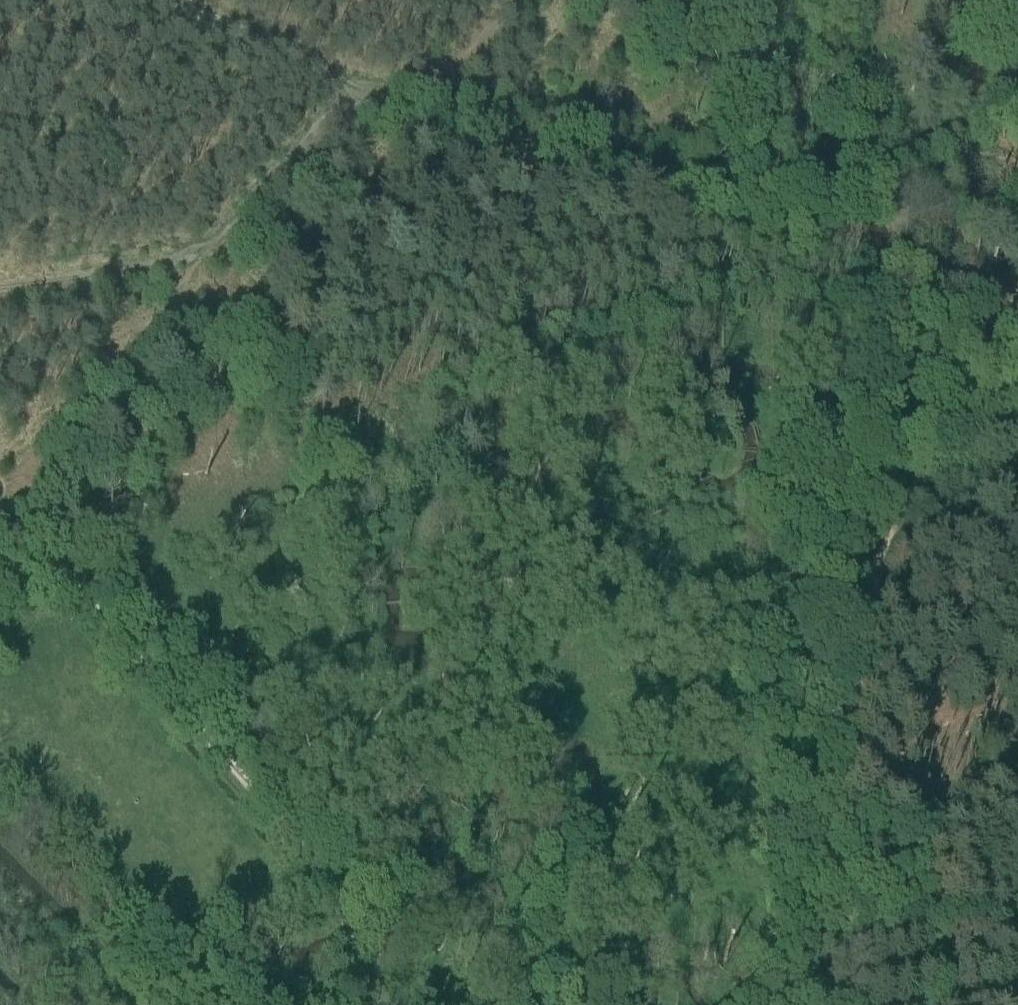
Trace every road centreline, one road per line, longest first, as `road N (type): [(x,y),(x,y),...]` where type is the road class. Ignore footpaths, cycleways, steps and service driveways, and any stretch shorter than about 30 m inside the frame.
road 1 (track): [(366,86),(197,0)]

